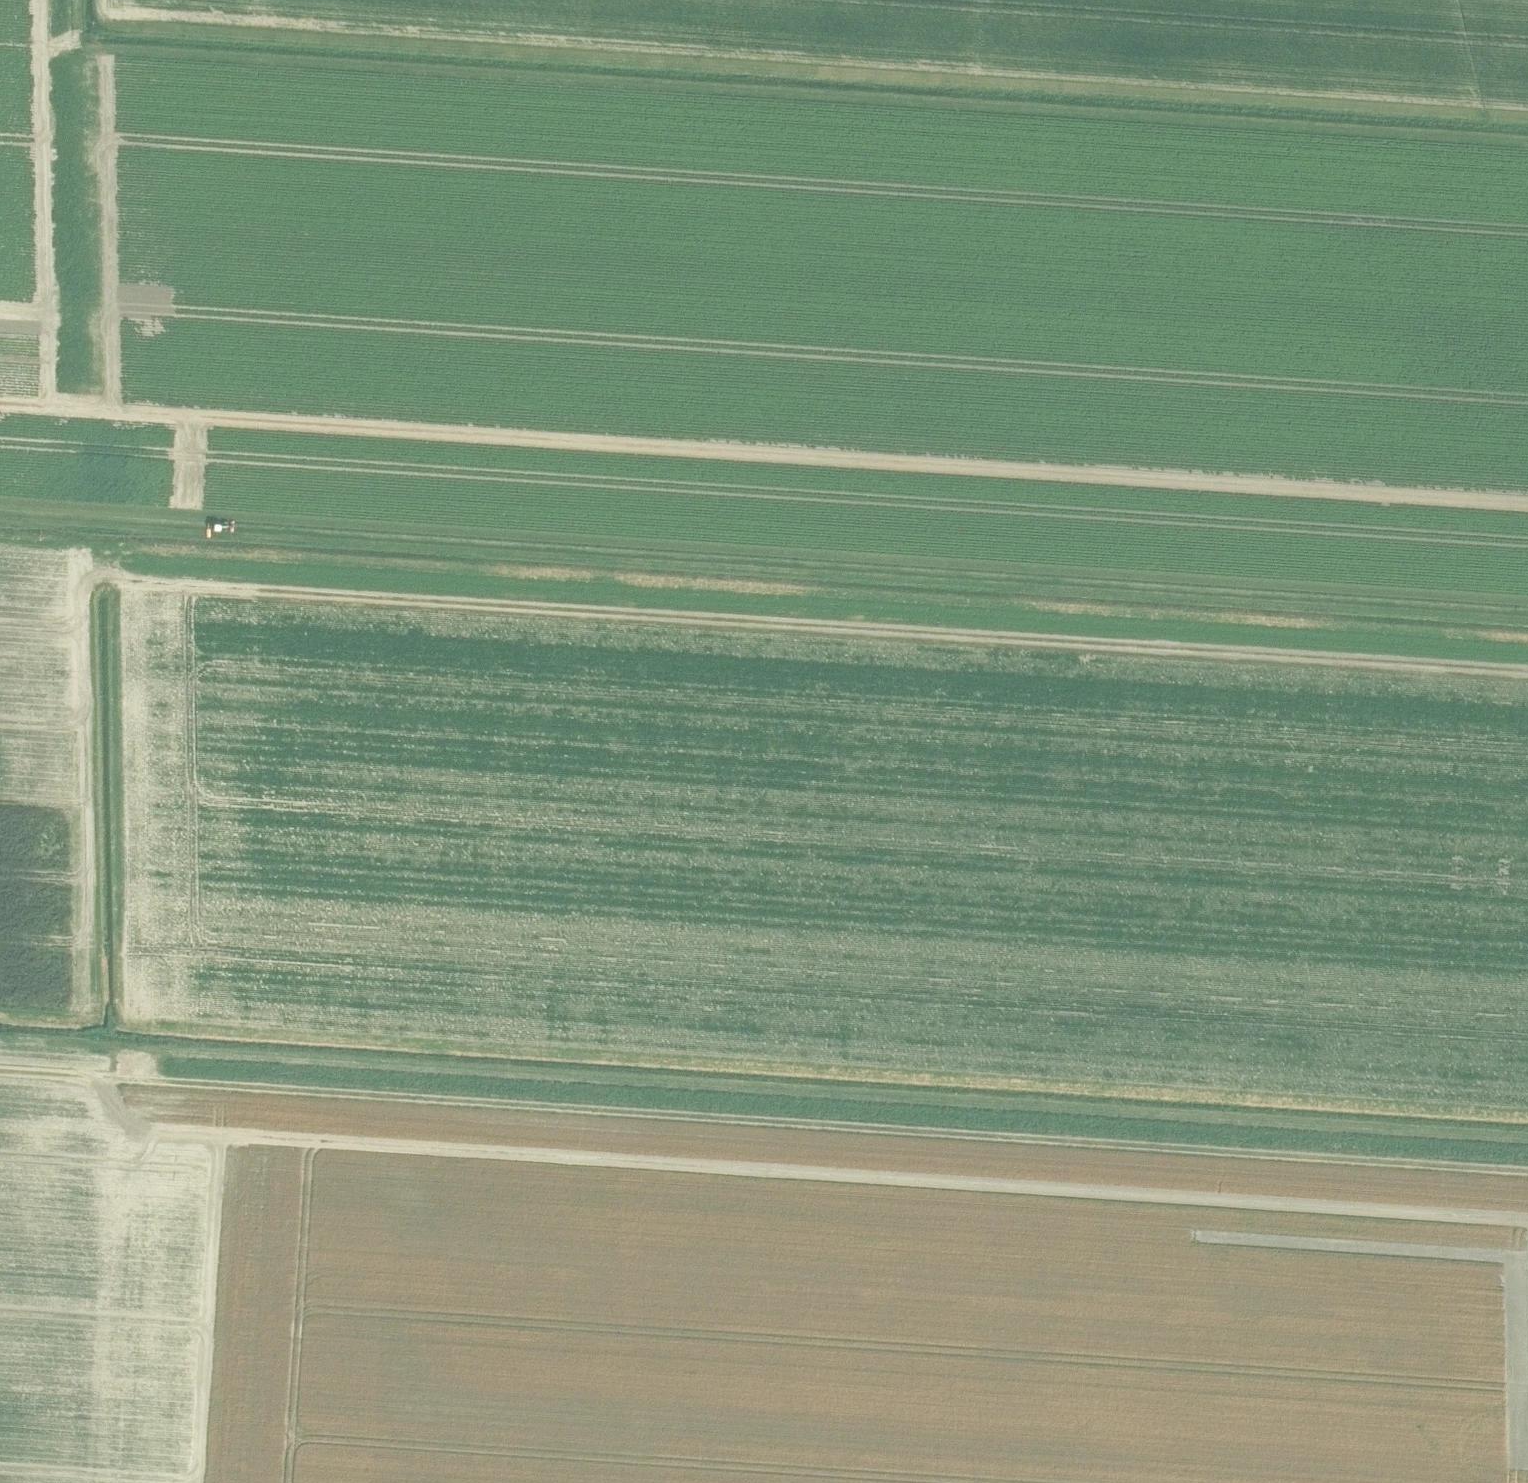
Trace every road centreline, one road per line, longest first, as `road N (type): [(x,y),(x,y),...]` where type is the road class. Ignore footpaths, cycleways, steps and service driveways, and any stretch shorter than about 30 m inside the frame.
road 1 (track): [(1527,1166),(0,1061)]
road 2 (track): [(1527,500),(0,401)]
road 3 (track): [(1527,669),(128,579)]

